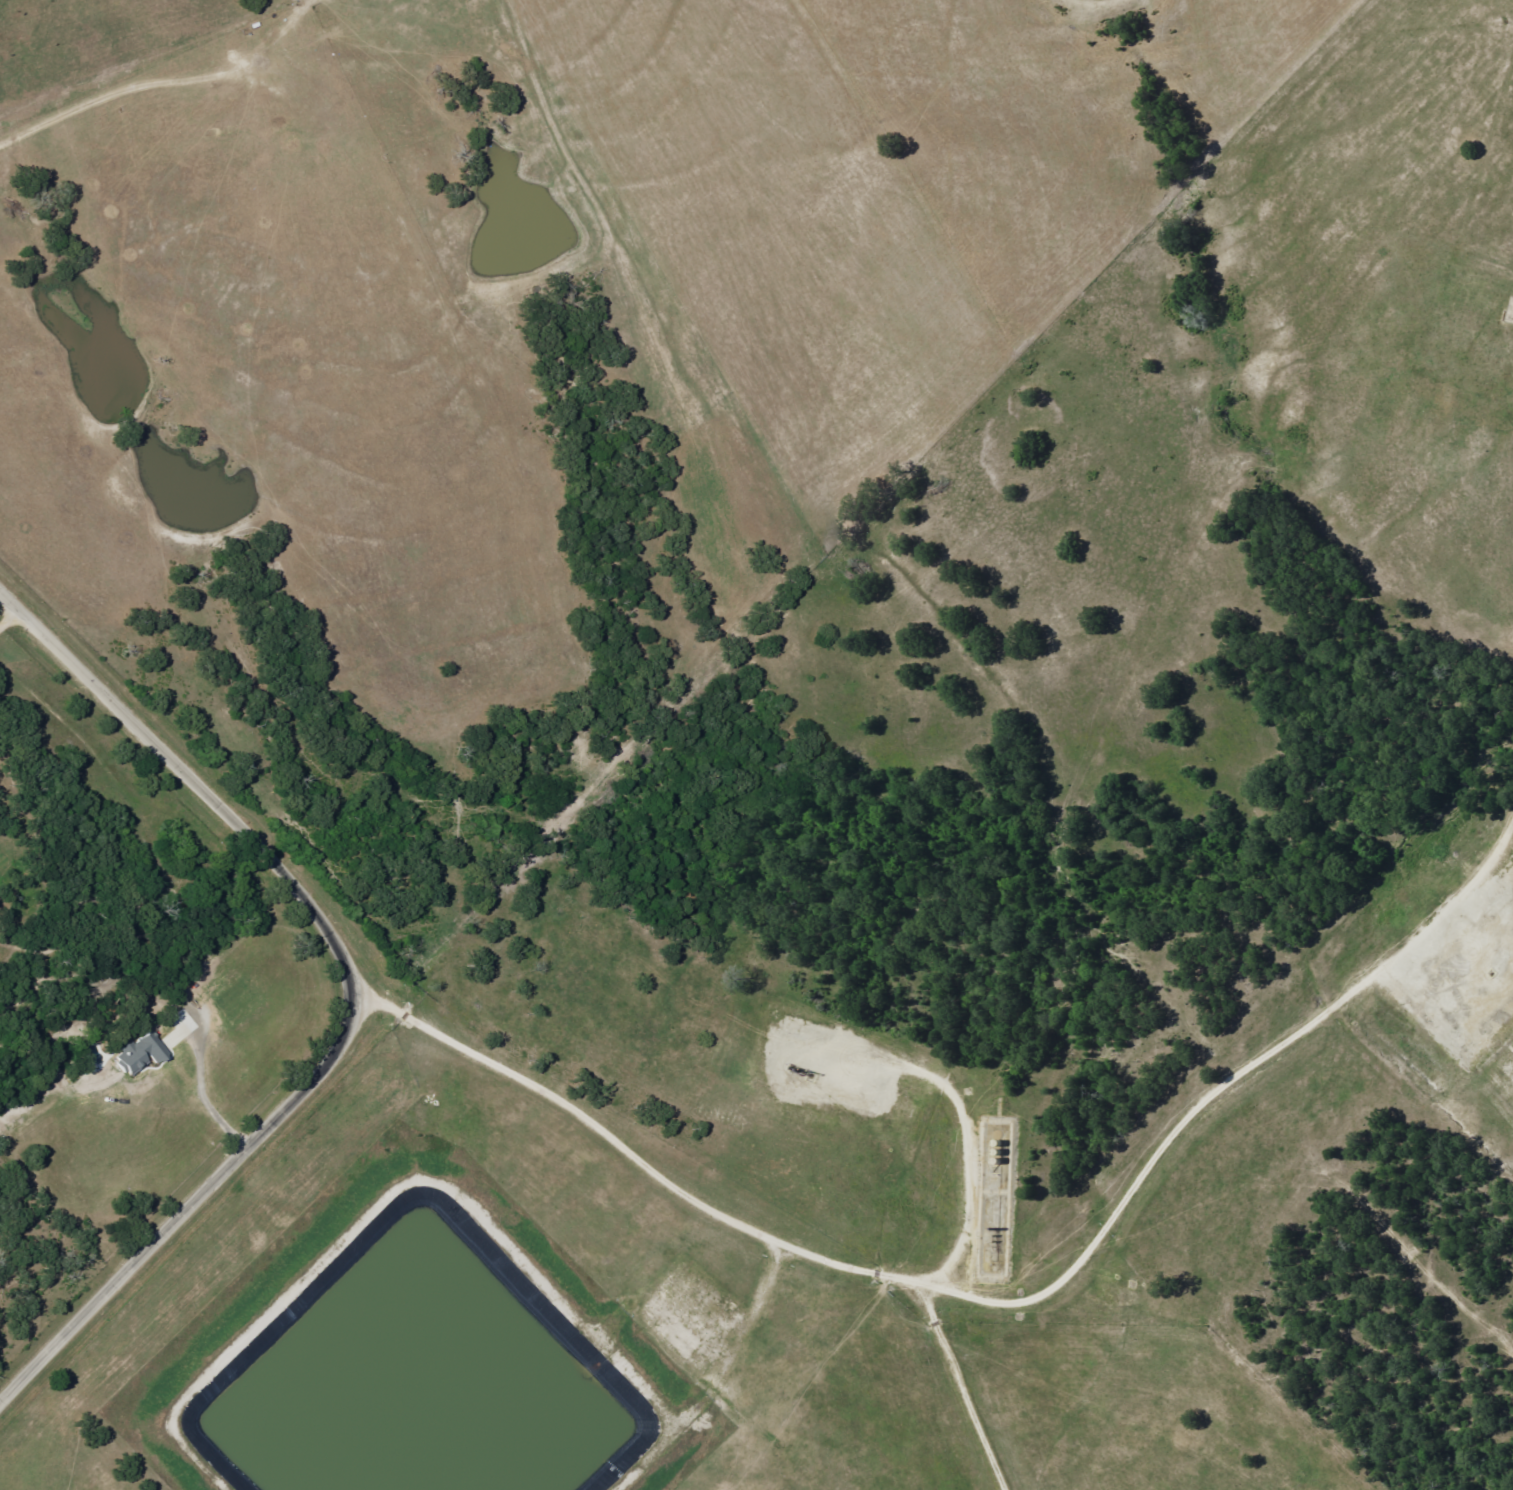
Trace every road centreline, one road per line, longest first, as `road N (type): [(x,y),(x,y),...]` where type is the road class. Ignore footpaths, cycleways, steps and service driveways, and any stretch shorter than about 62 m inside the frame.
road 1 (residential): [(0,1403),(319,1082),(357,1023),(360,979),(305,895),(0,589)]
road 2 (track): [(130,1489),(34,1370)]

